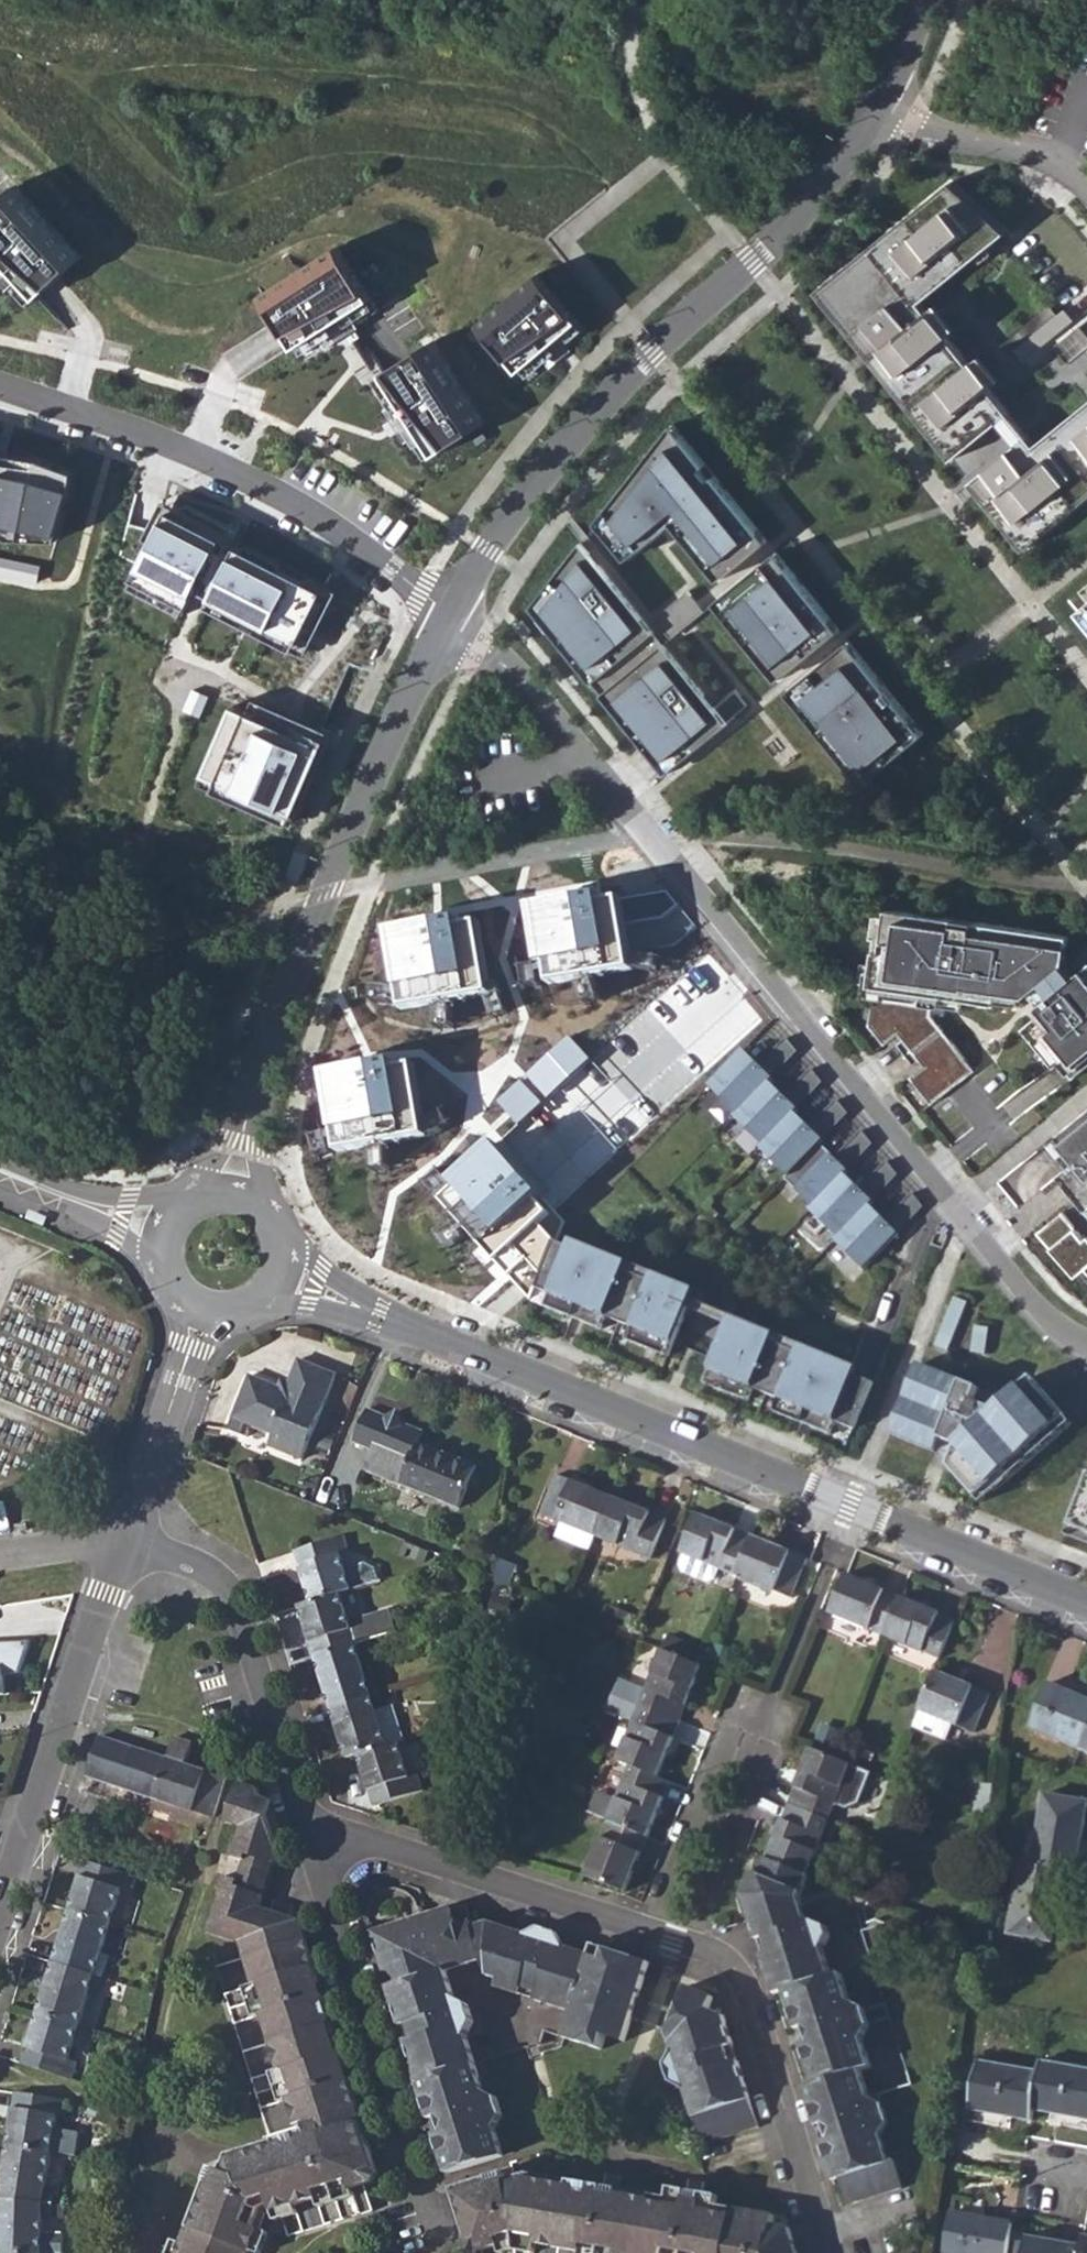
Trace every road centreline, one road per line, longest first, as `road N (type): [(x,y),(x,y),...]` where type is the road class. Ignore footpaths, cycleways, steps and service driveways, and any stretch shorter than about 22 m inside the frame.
road 1 (residential): [(451,619),(512,671),(1044,1310),(1086,1337)]
road 2 (secondary): [(1086,1599),(281,1272)]
road 3 (residential): [(451,619),(518,510),(584,425),(760,253),(877,111)]
road 4 (residential): [(238,1193),(257,1054),(307,899),(451,619)]
road 5 (residential): [(451,619),(362,543),(269,487),(0,385)]
road 6 (residential): [(310,1835),(321,1896),(445,2252)]
road 7 (residential): [(675,1945),(354,1838),(310,1835)]
road 8 (residential): [(124,1542),(202,1565),(230,1595),(310,1835)]
road 9 (residential): [(825,2252),(739,1965),(675,1945)]
road 10 (residential): [(124,1542),(33,1814)]
road 11 (residential): [(202,1310),(124,1542)]
road 12 (residential): [(675,1945),(765,1719)]
road 13 (residential): [(1086,182),(1055,156),(911,127),(877,111)]
road 14 (secondary): [(165,1228),(0,1167)]
road 15 (residential): [(0,1555),(124,1542)]
road 16 (residential): [(877,111),(925,0)]

